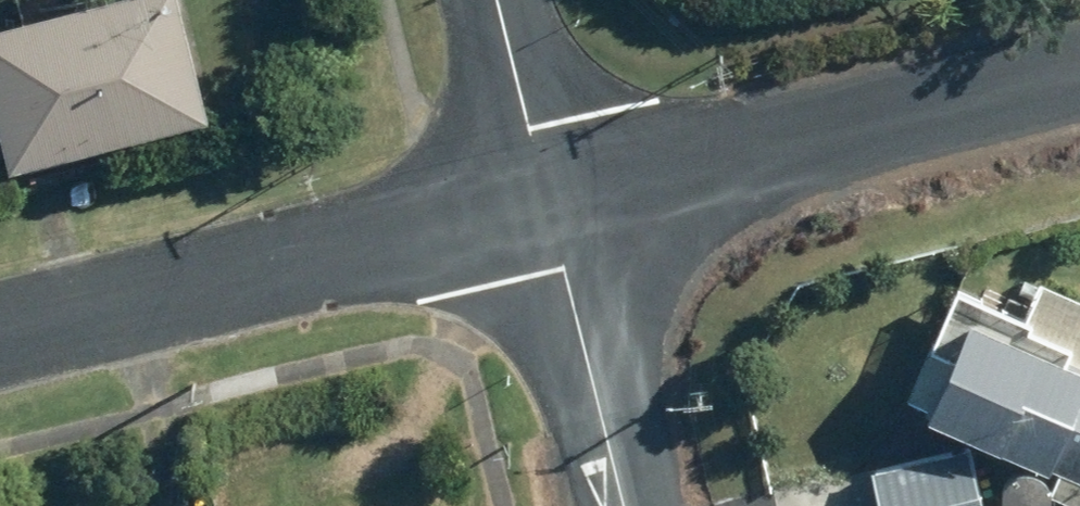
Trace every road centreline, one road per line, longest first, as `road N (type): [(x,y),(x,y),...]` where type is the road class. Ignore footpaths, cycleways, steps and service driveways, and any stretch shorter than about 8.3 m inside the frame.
road 1 (residential): [(0,334),(552,194)]
road 2 (residential): [(552,194),(1079,62)]
road 3 (residential): [(629,505),(552,194)]
road 4 (residential): [(552,194),(500,0)]

